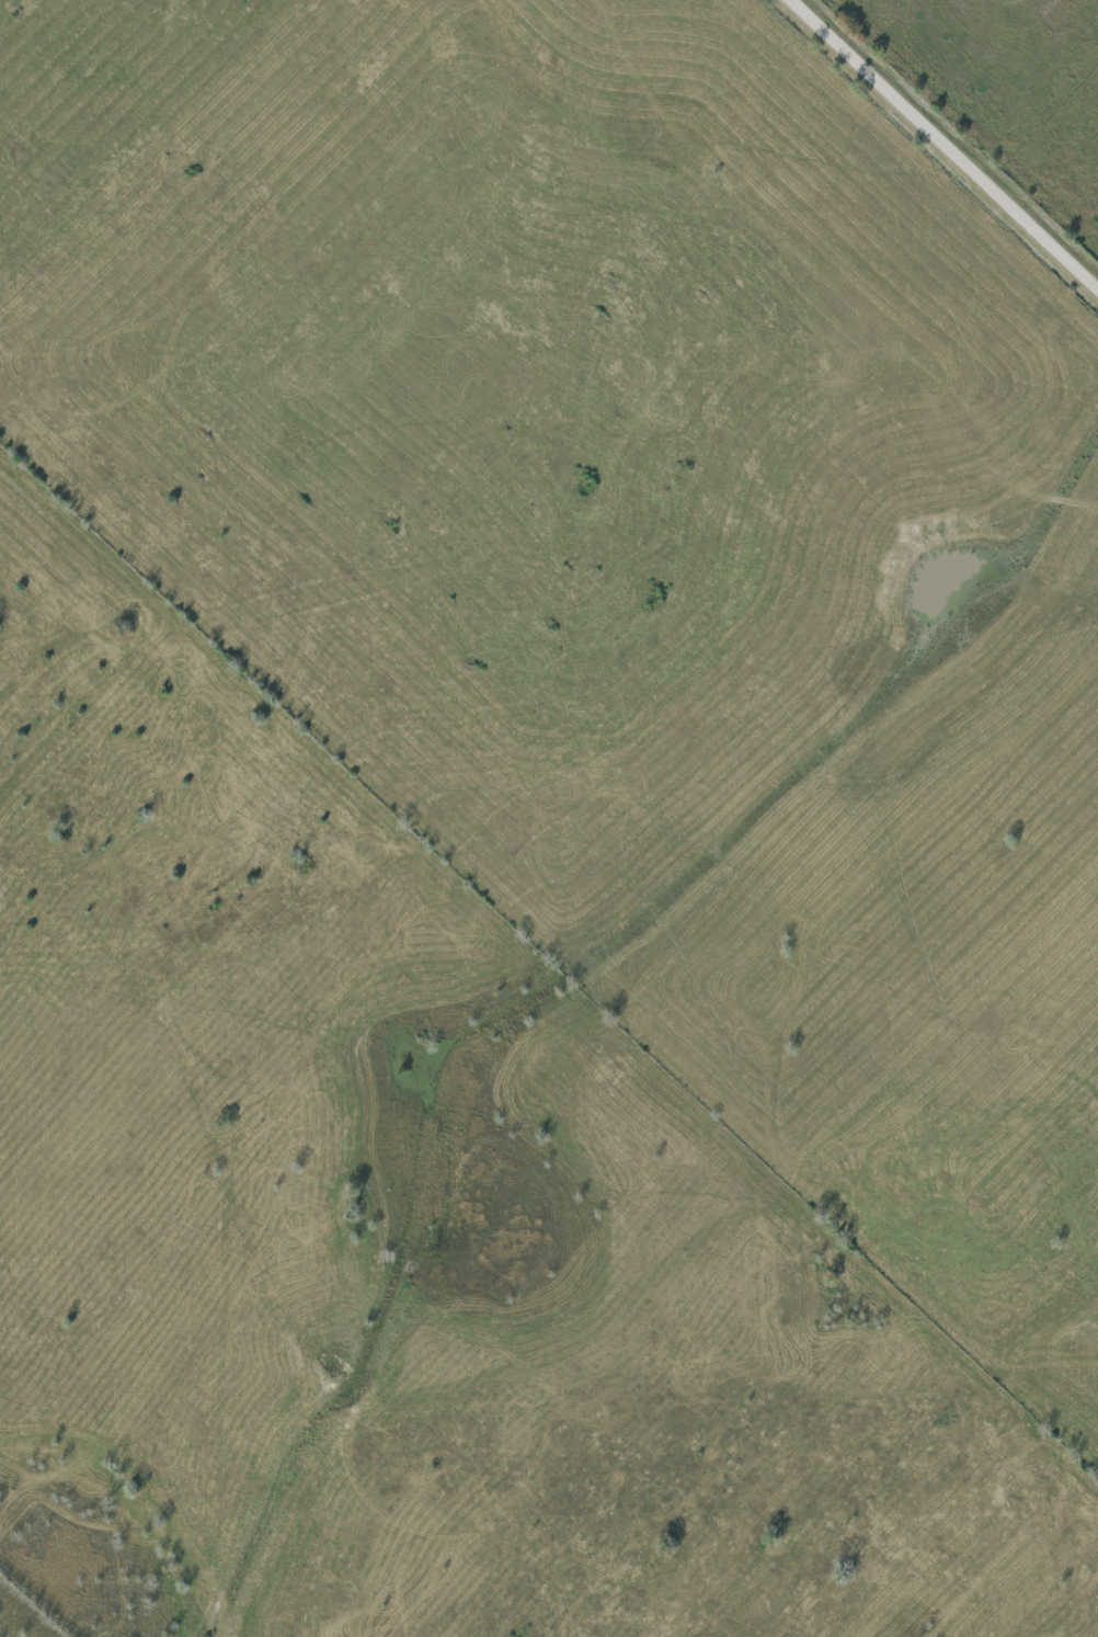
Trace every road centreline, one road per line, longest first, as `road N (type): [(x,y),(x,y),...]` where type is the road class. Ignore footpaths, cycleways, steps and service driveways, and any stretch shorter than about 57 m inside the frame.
road 1 (residential): [(797,0),(1097,281)]

